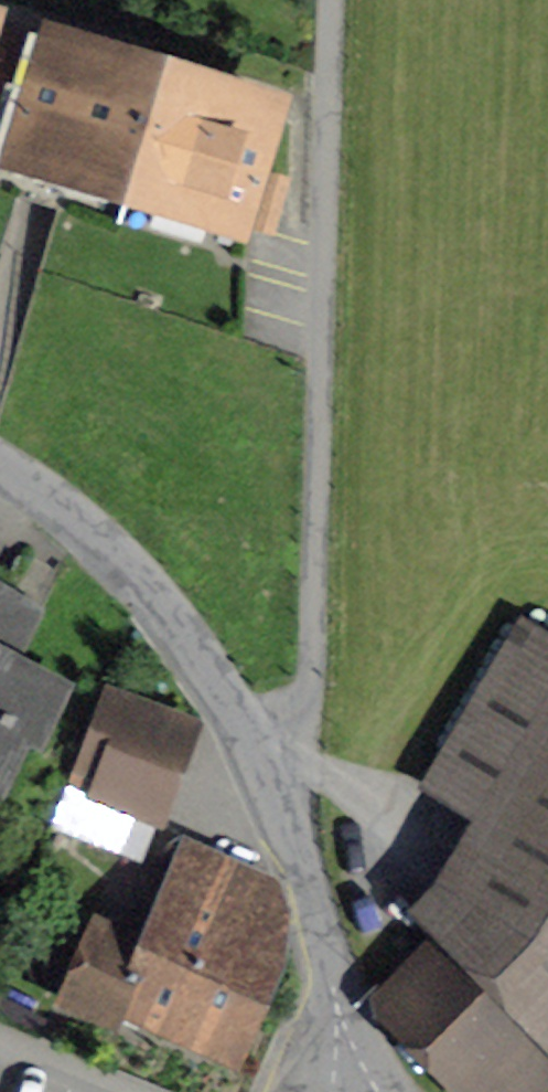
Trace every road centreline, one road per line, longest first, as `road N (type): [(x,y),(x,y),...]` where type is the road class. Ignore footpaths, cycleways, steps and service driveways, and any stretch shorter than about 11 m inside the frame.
road 1 (residential): [(335,0),(309,817)]
road 2 (unclassified): [(309,817),(156,602),(100,542),(0,462)]
road 3 (unclassified): [(354,1091),(309,817)]

